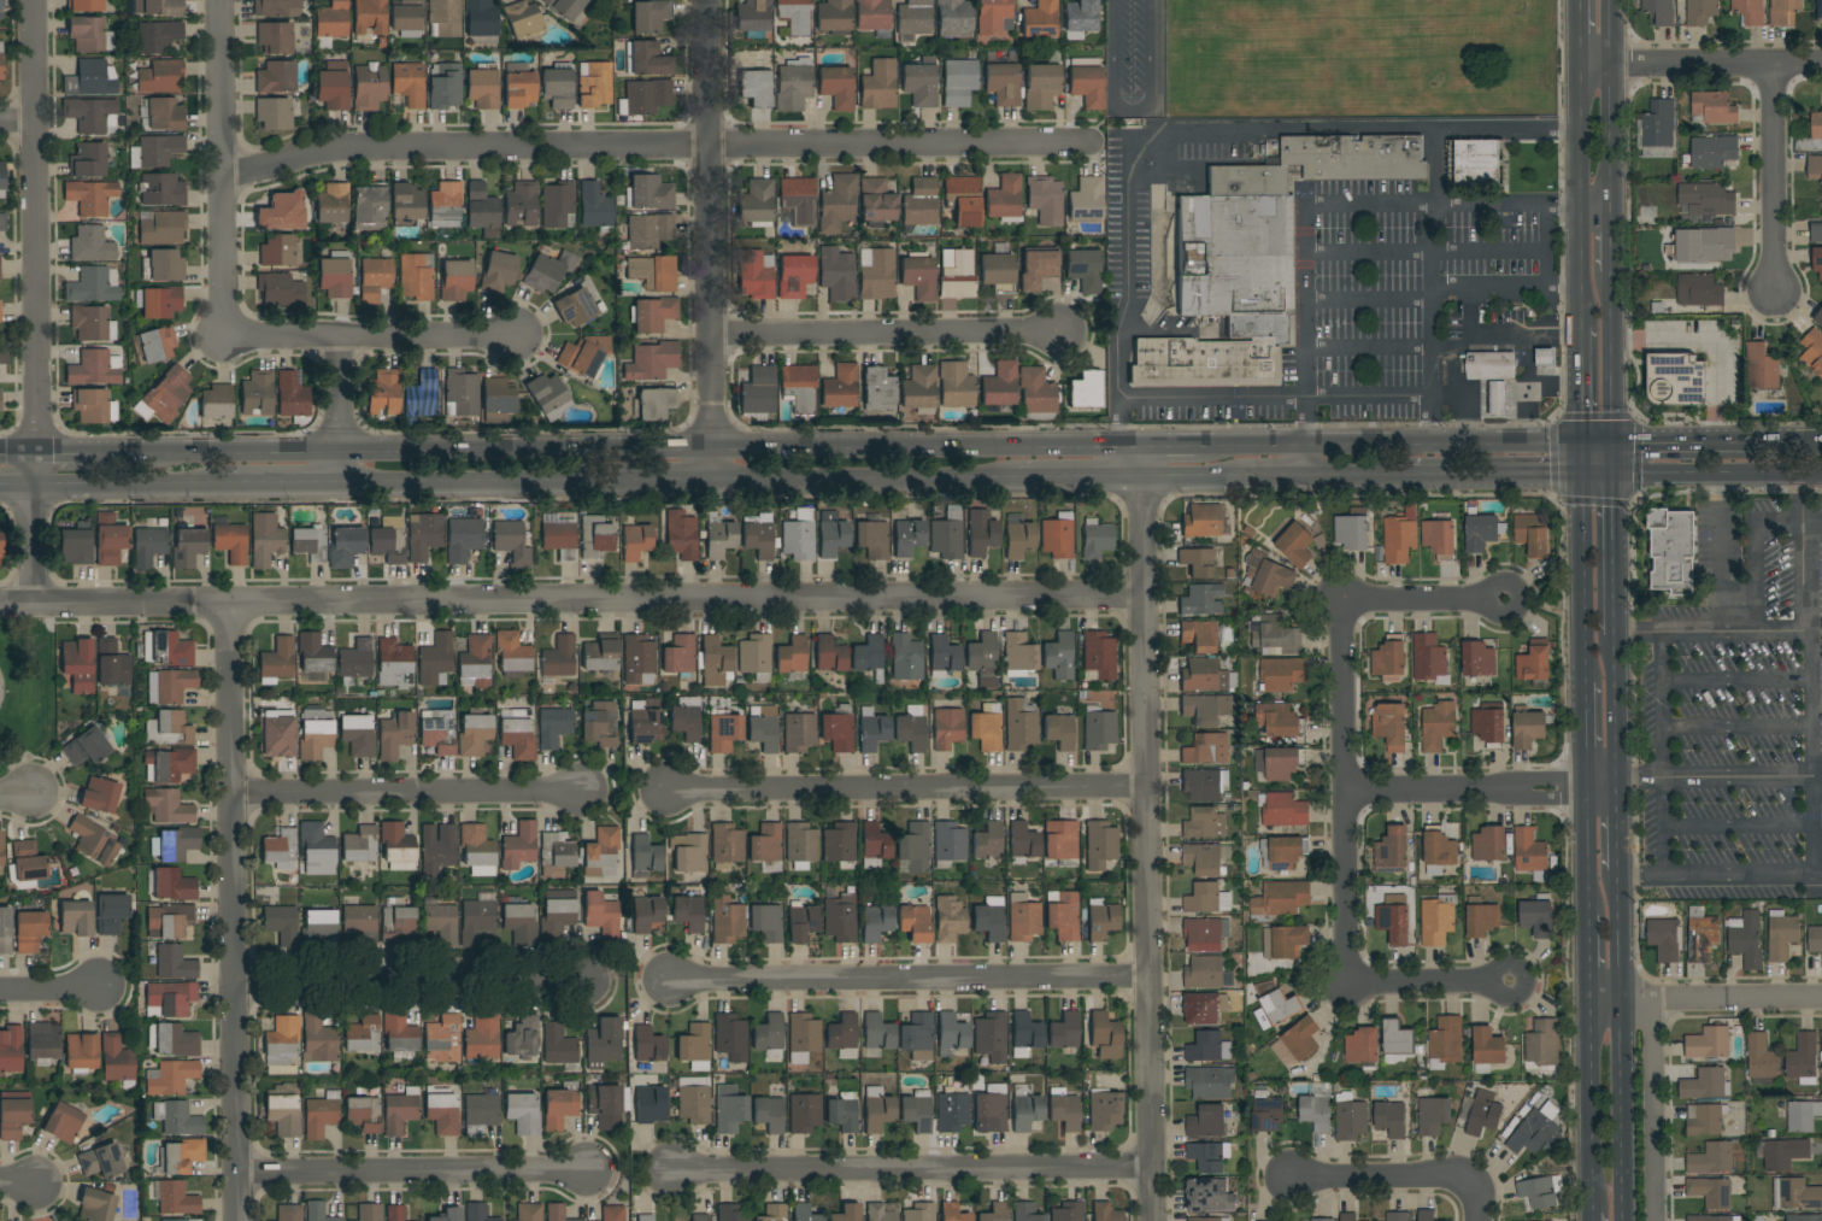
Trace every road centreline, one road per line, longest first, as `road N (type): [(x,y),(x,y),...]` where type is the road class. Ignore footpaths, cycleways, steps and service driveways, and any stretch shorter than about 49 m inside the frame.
road 1 (residential): [(33,606),(1144,598)]
road 2 (secondary): [(1144,445),(134,448)]
road 3 (residential): [(223,180),(318,152),(1101,146)]
road 4 (residential): [(1144,479),(1153,1220)]
road 5 (residential): [(231,604),(238,1220)]
road 6 (residential): [(33,0),(33,606)]
road 7 (residential): [(666,982),(1150,979)]
road 8 (residential): [(670,1173),(1152,1168)]
road 9 (residential): [(665,792),(1147,789)]
road 10 (residential): [(706,0),(715,477)]
road 11 (secondary): [(1579,439),(1193,444)]
road 12 (residential): [(1341,601),(1348,986)]
road 13 (residential): [(237,1174),(589,1173)]
road 14 (residential): [(713,333),(1065,333)]
road 15 (residential): [(234,797),(584,793)]
road 16 (secondary): [(1624,1220),(1620,871)]
road 17 (residential): [(235,984),(580,985)]
road 18 (residential): [(220,0),(223,336)]
road 19 (secondary): [(715,477),(1018,477)]
road 20 (residential): [(223,336),(521,335)]
road 21 (residential): [(1345,792),(1585,791),(1617,777)]
road 22 (secondary): [(1580,59),(1579,327)]
road 23 (secondary): [(341,481),(603,480)]
road 24 (secondary): [(1579,439),(1582,681)]
road 25 (residential): [(1580,59),(1821,62)]
road 26 (residential): [(1774,63),(1776,293)]
road 27 (residential): [(1591,998),(1821,999)]
road 28 (secondary): [(1591,998),(1593,1211)]
road 29 (secondary): [(1610,472),(1821,474)]
road 30 (secondary): [(1609,209),(1611,0)]
road 31 (secondary): [(1407,475),(1610,472)]
road 32 (secondary): [(1610,472),(1609,272)]
road 33 (secondary): [(36,482),(214,482)]
road 34 (residential): [(1289,1179),(1458,1179)]
road 35 (residential): [(1341,601),(1507,600)]
road 36 (secondary): [(1773,440),(1609,439)]
road 37 (secondary): [(1615,632),(1610,472)]
road 38 (residential): [(1348,986),(1507,982)]
road 39 (residential): [(340,335),(341,481)]
road 40 (secondary): [(1617,777),(1615,632)]
road 41 (secondary): [(214,482),(341,481)]
road 42 (secondary): [(1018,477),(1144,479)]
road 43 (secondary): [(1585,791),(1589,915)]

